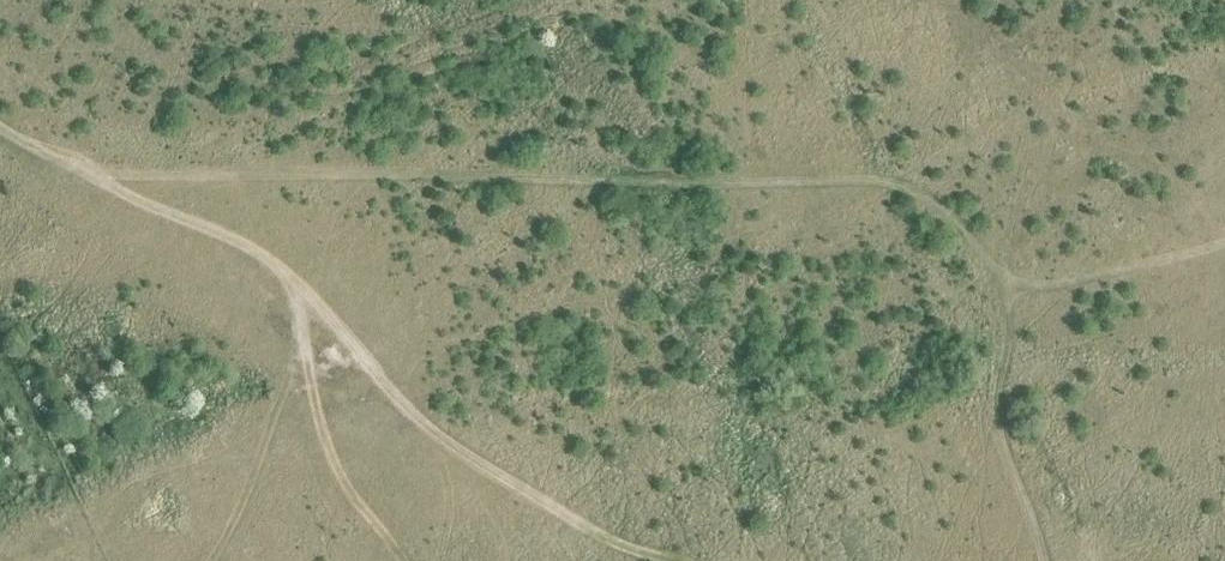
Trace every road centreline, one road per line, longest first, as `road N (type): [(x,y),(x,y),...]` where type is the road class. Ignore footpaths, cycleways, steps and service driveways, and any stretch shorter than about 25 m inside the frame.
road 1 (track): [(1045,560),(1000,435),(1006,360),(998,276),(957,223),(909,189),(880,182),(86,176),(0,133)]

